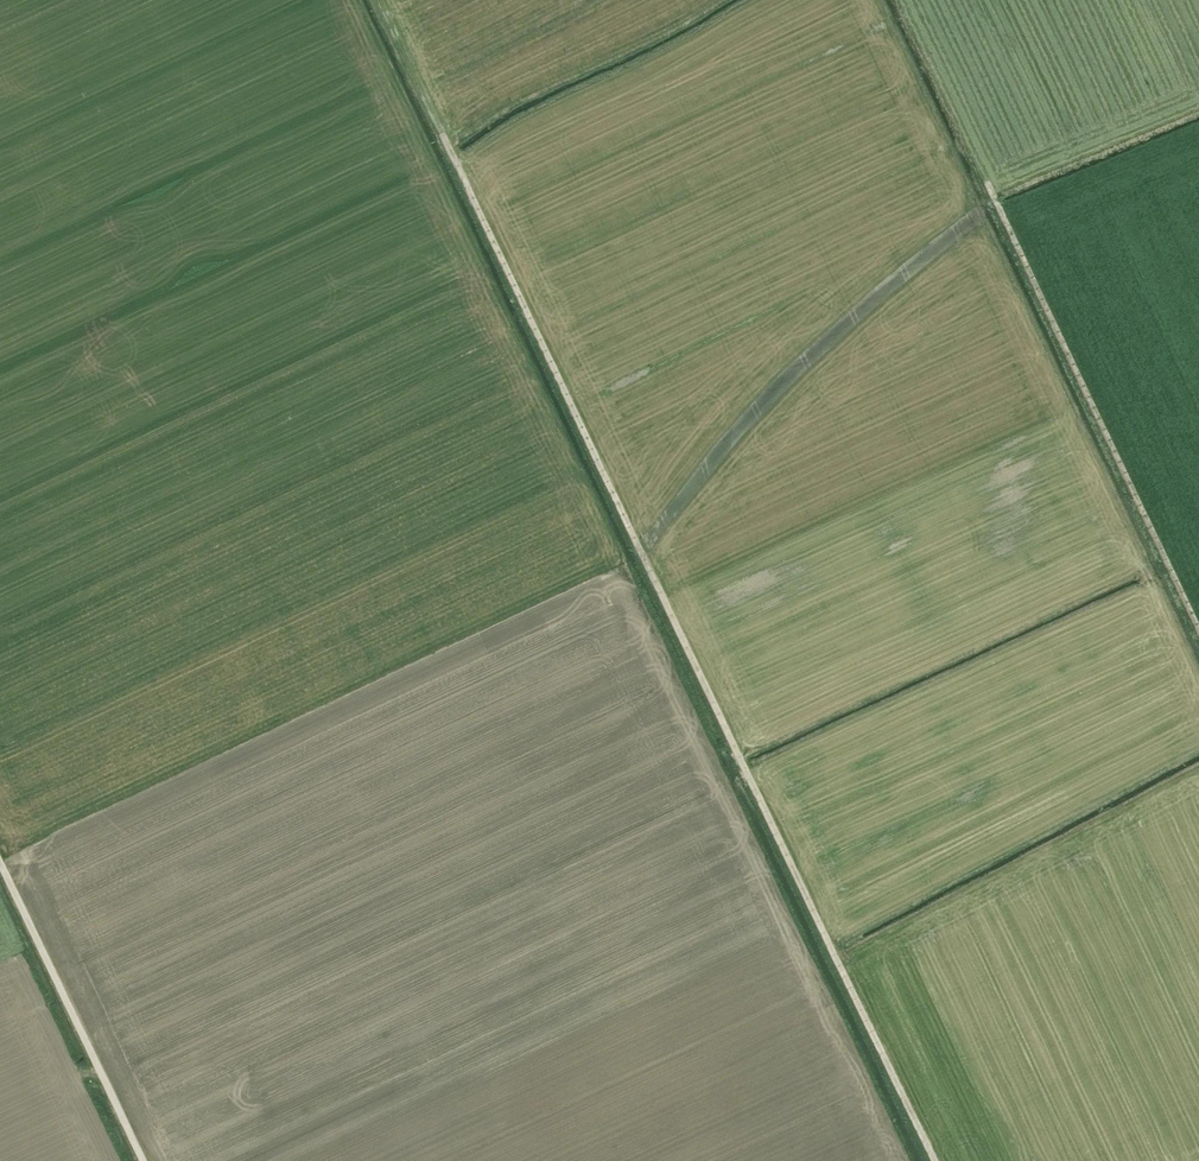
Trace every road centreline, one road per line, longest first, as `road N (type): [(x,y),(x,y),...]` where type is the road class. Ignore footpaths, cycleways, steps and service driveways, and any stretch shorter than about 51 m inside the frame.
road 1 (track): [(377,0),(933,1160)]
road 2 (track): [(990,192),(1198,637)]
road 3 (track): [(143,1160),(0,860)]

